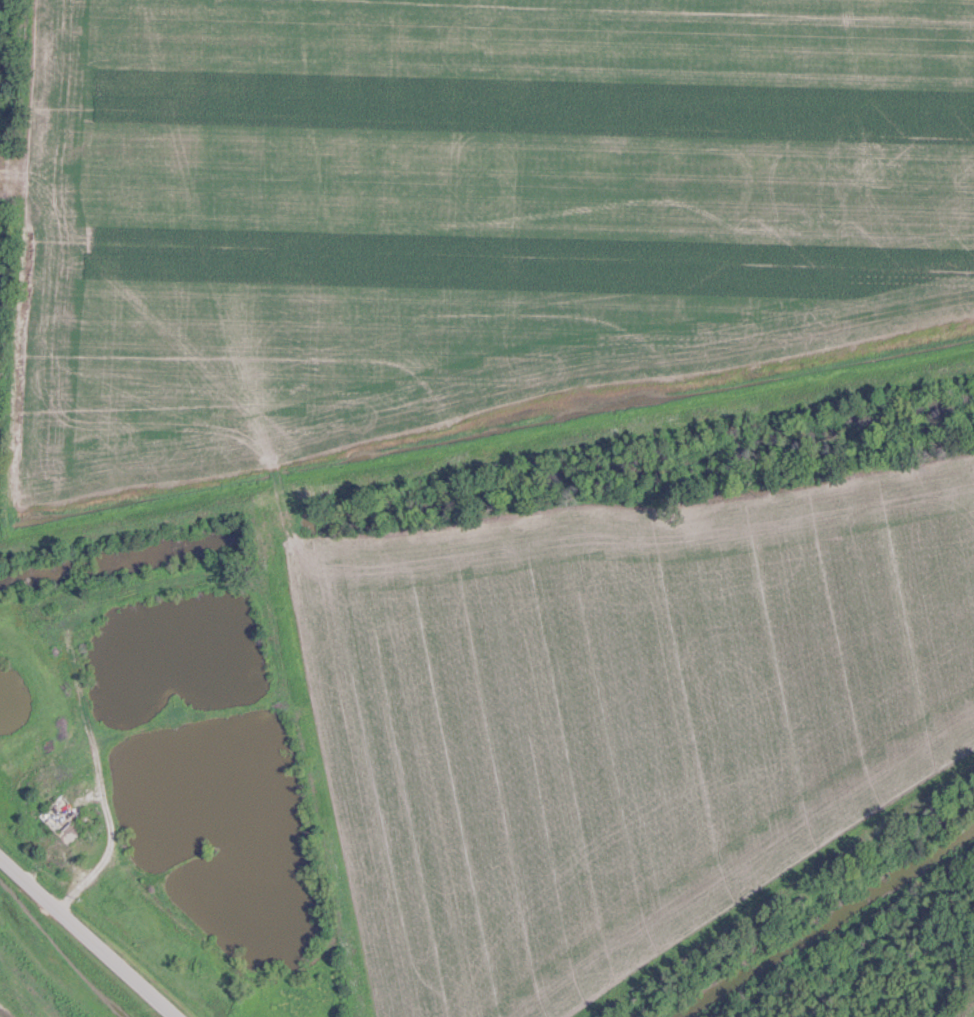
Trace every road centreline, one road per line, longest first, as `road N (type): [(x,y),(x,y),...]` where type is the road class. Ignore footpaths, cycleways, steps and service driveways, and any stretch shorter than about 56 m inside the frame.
road 1 (secondary): [(0,856),(178,1016)]

